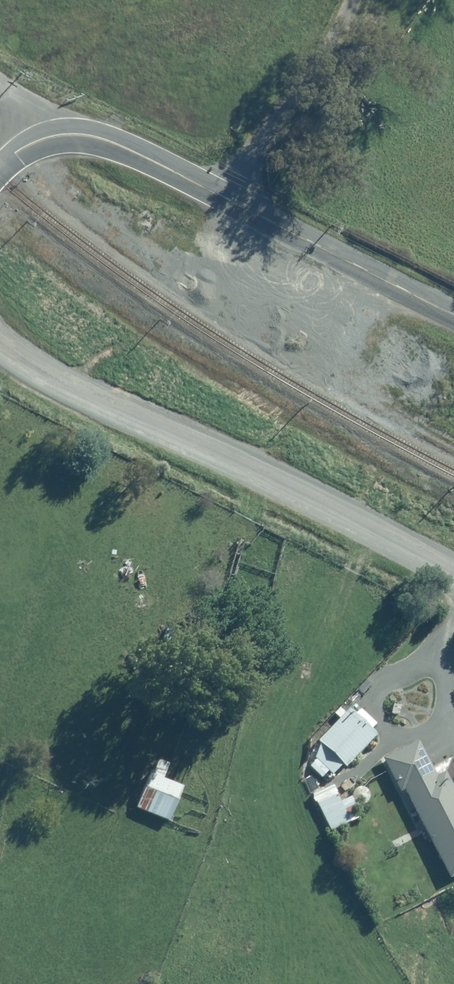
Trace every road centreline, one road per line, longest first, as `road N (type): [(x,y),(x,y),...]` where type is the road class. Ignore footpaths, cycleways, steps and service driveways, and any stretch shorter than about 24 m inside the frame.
road 1 (residential): [(0,352),(453,574)]
road 2 (unclassified): [(50,138),(124,146),(453,315)]

